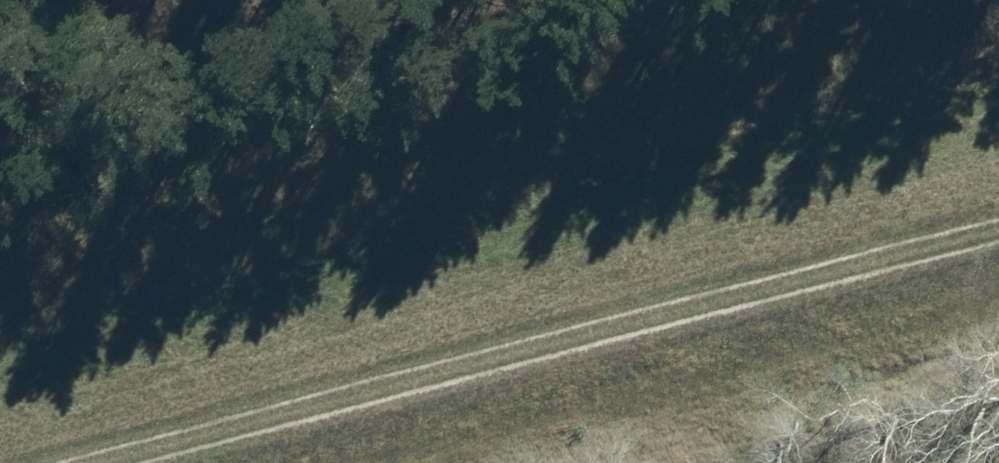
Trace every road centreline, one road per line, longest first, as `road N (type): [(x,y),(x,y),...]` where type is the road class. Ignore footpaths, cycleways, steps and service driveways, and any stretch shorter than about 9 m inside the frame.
road 1 (track): [(0,458),(998,188)]
road 2 (track): [(986,0),(0,260)]

